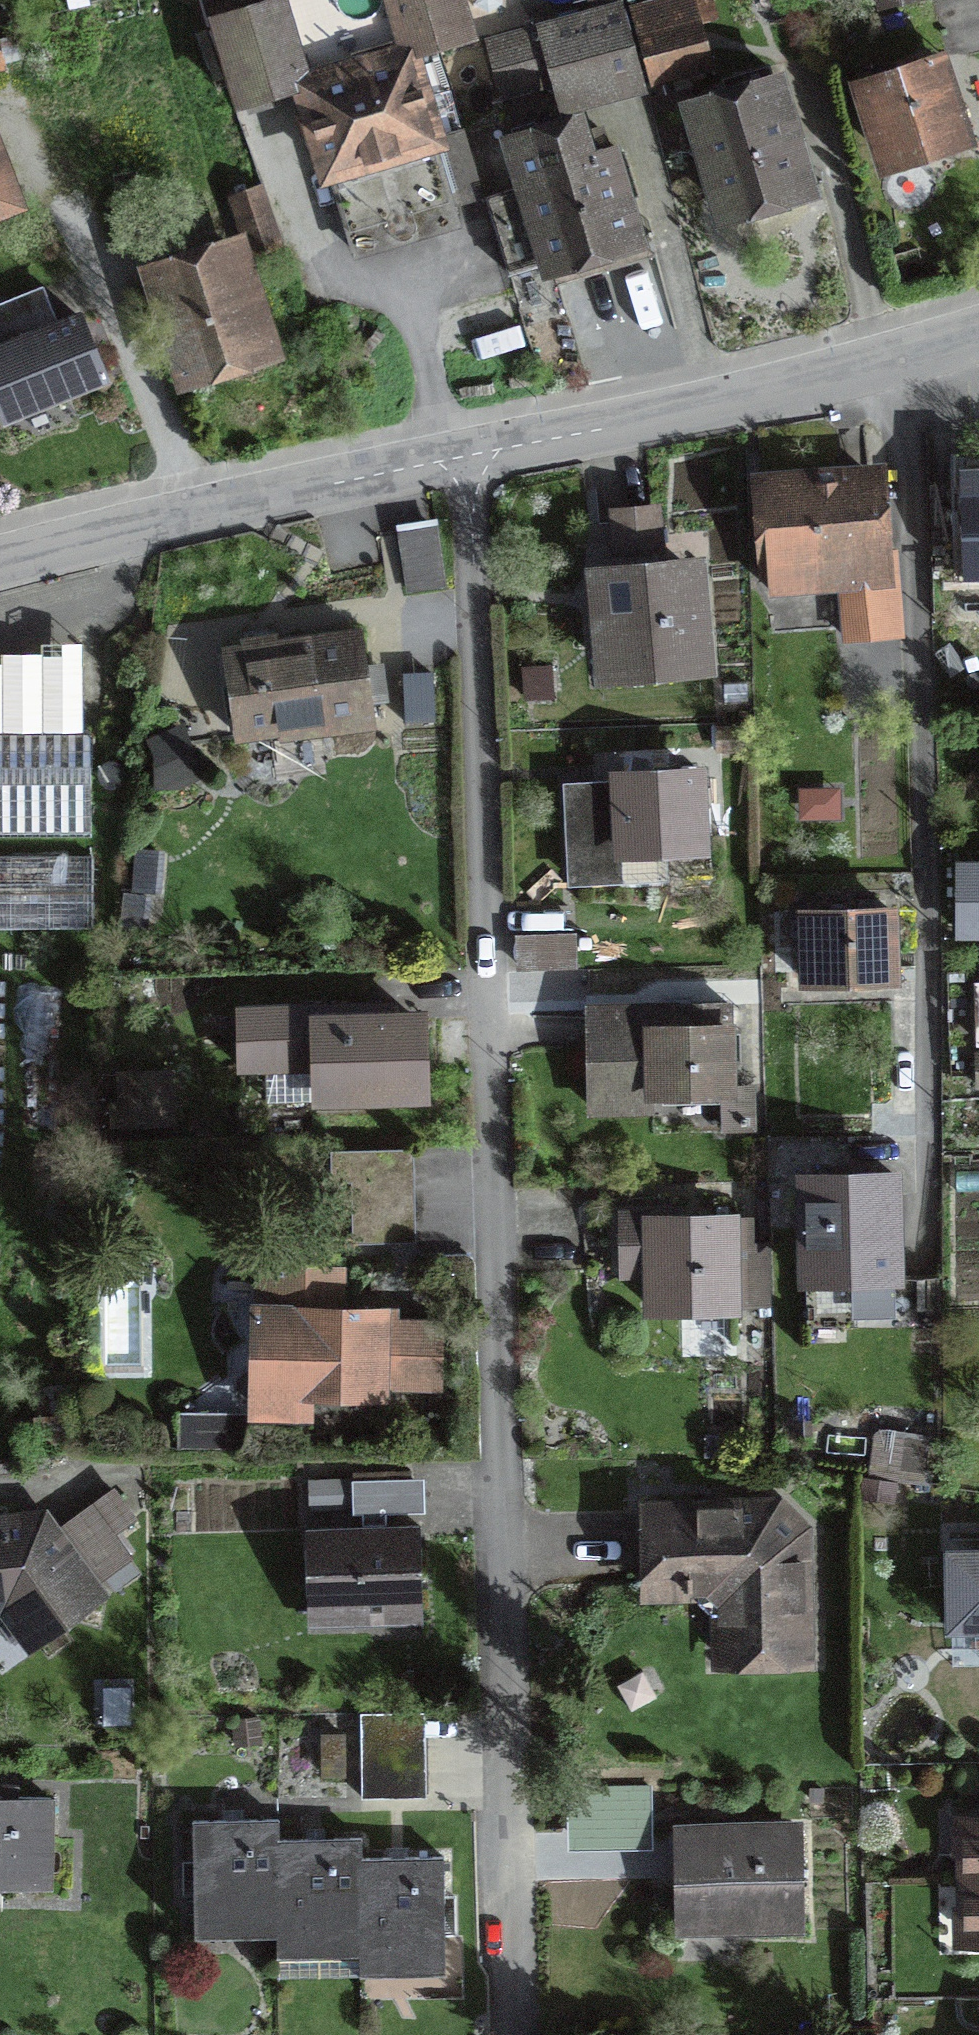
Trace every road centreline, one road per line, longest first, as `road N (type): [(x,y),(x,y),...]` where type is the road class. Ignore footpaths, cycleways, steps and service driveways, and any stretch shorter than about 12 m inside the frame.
road 1 (residential): [(517,2034),(492,1022),(463,457)]
road 2 (residential): [(463,457),(718,406),(978,336)]
road 3 (residential): [(0,565),(463,457)]

